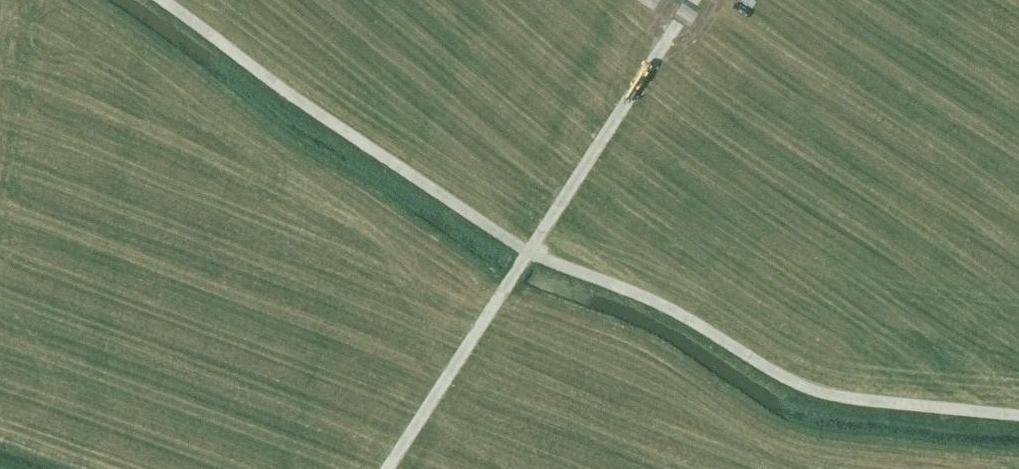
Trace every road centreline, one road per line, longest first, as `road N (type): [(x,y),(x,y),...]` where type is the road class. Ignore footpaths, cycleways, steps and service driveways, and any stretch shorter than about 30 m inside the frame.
road 1 (track): [(157,0),(530,259),(687,322),(804,395),(1018,418)]
road 2 (track): [(388,468),(698,0)]

